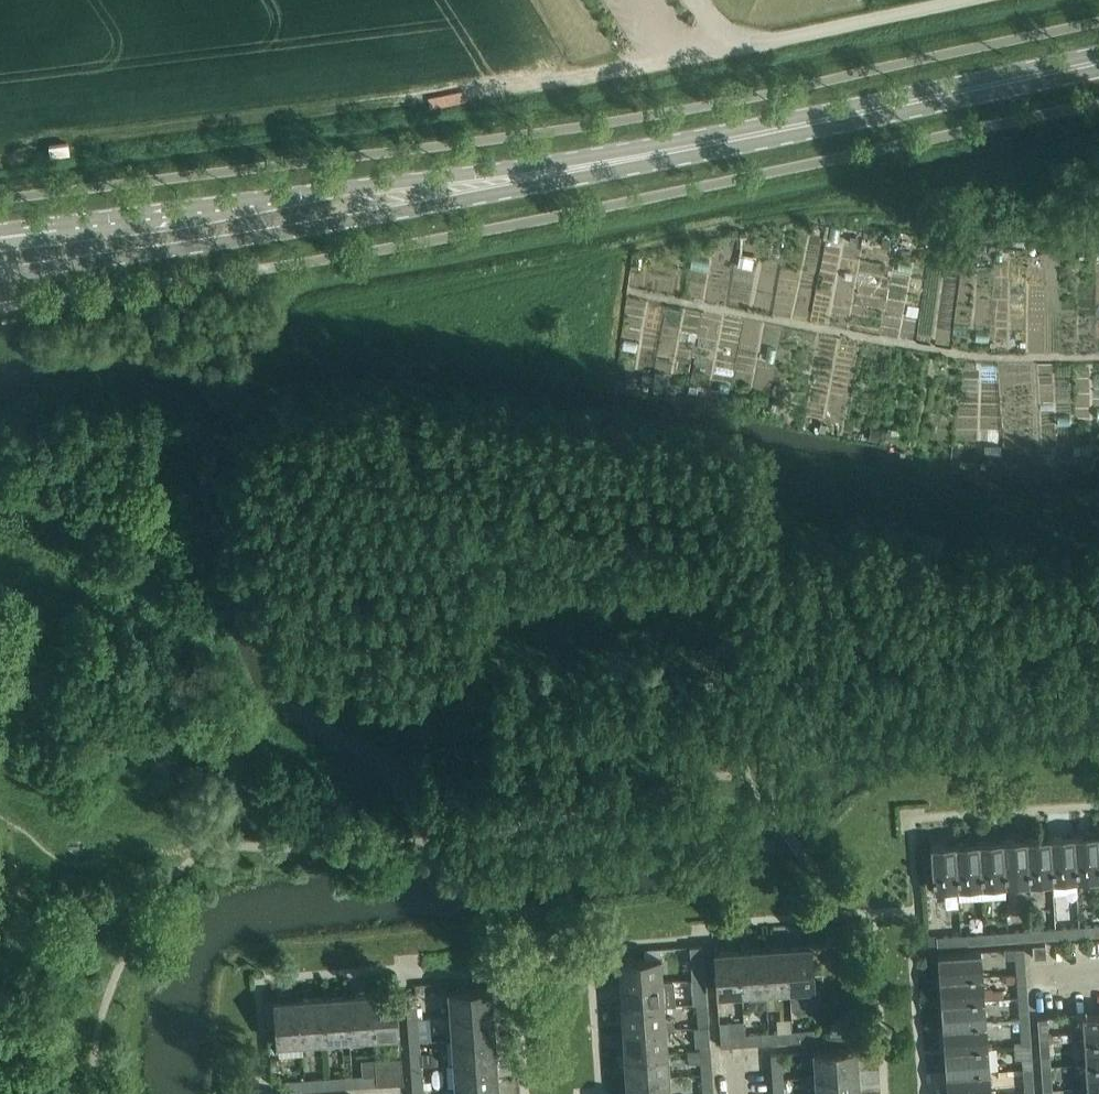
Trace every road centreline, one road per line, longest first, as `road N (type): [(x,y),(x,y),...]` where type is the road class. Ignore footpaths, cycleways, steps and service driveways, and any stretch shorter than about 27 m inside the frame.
road 1 (track): [(735,47),(42,141)]
road 2 (primary): [(0,271),(342,221),(566,167)]
road 3 (primary): [(566,167),(0,229)]
road 4 (primary): [(566,167),(1098,60)]
road 5 (unclassified): [(964,0),(735,47)]

